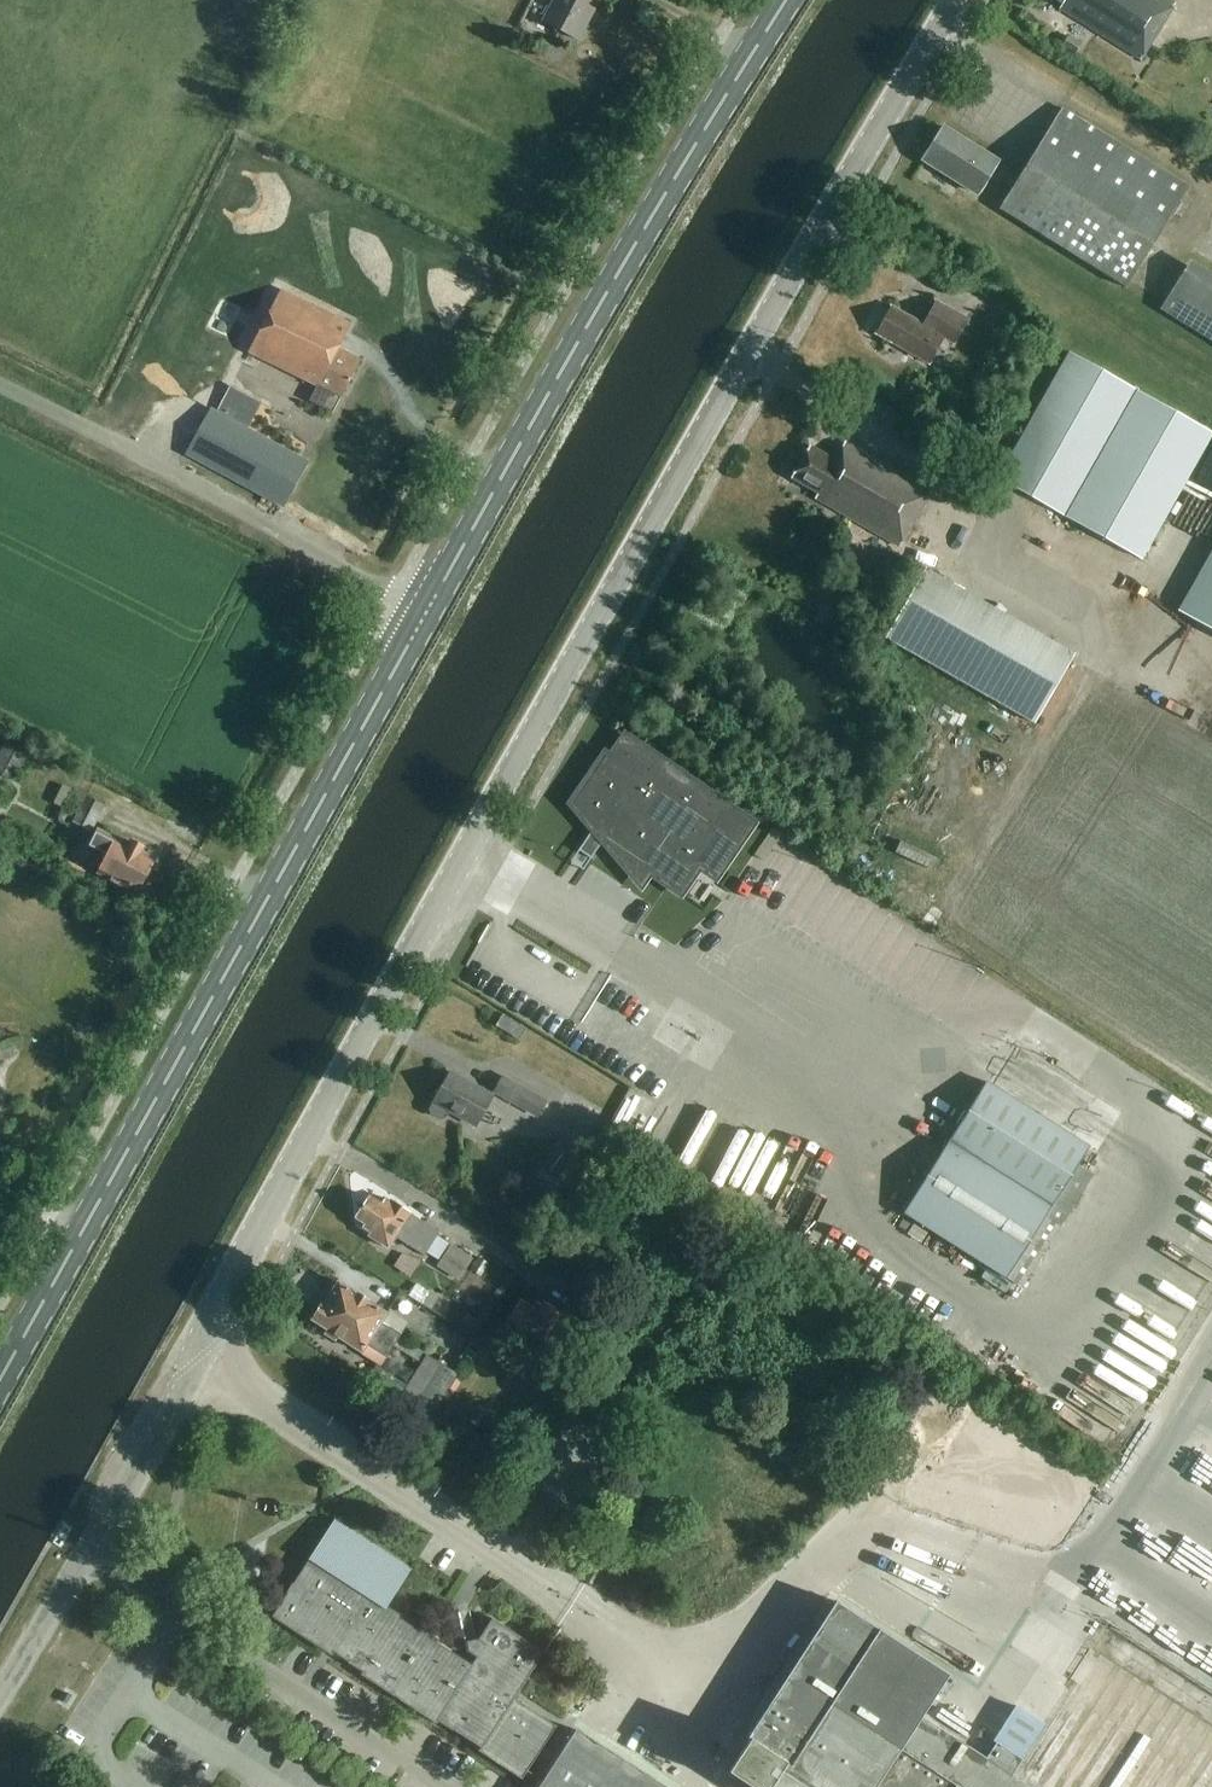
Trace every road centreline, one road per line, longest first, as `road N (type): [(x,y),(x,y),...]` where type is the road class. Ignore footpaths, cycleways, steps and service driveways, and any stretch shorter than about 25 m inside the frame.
road 1 (unclassified): [(0,1696),(90,1548),(646,526),(956,0)]
road 2 (primary): [(0,1386),(428,609)]
road 3 (primary): [(428,609),(792,0)]
road 4 (unclassified): [(428,609),(0,386)]

